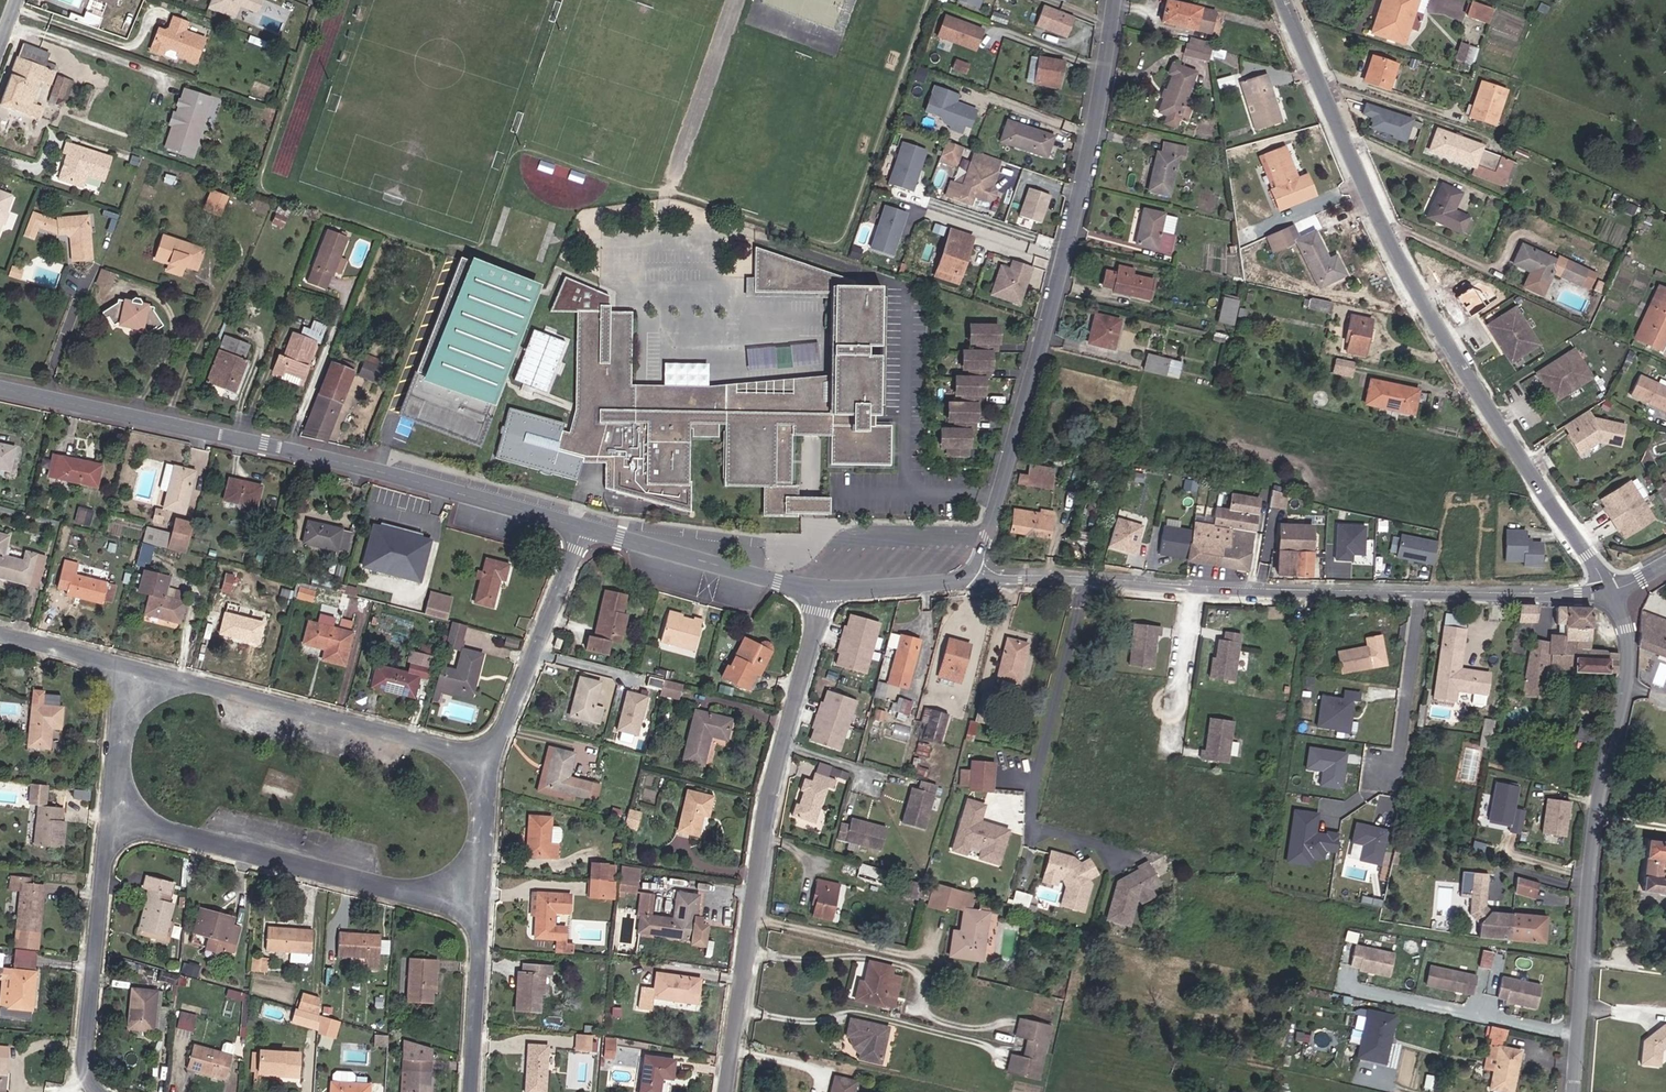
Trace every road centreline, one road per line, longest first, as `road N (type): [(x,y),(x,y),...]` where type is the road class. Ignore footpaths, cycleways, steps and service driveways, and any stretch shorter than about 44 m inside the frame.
road 1 (residential): [(1609,589),(1387,233),(1284,0)]
road 2 (residential): [(584,528),(381,471),(0,388)]
road 3 (residential): [(972,581),(1094,134),(1113,0)]
road 4 (residential): [(823,590),(772,789),(728,1091)]
road 5 (unclassified): [(1609,589),(1629,654),(1601,785),(1573,1091)]
road 6 (residential): [(1419,591),(1052,575),(972,581)]
road 7 (residential): [(116,816),(482,911)]
road 8 (residential): [(137,669),(493,759)]
road 9 (residential): [(101,1091),(81,1060),(116,816)]
road 10 (residential): [(584,528),(493,759)]
road 11 (residential): [(823,590),(584,528)]
road 12 (residential): [(1609,589),(1419,591)]
road 13 (residential): [(1419,591),(1393,777)]
road 14 (residential): [(482,911),(472,1091)]
road 15 (residential): [(493,759),(482,911)]
road 16 (residential): [(972,581),(823,590)]
road 17 (residential): [(116,816),(137,669)]
road 18 (residential): [(0,634),(137,669)]

